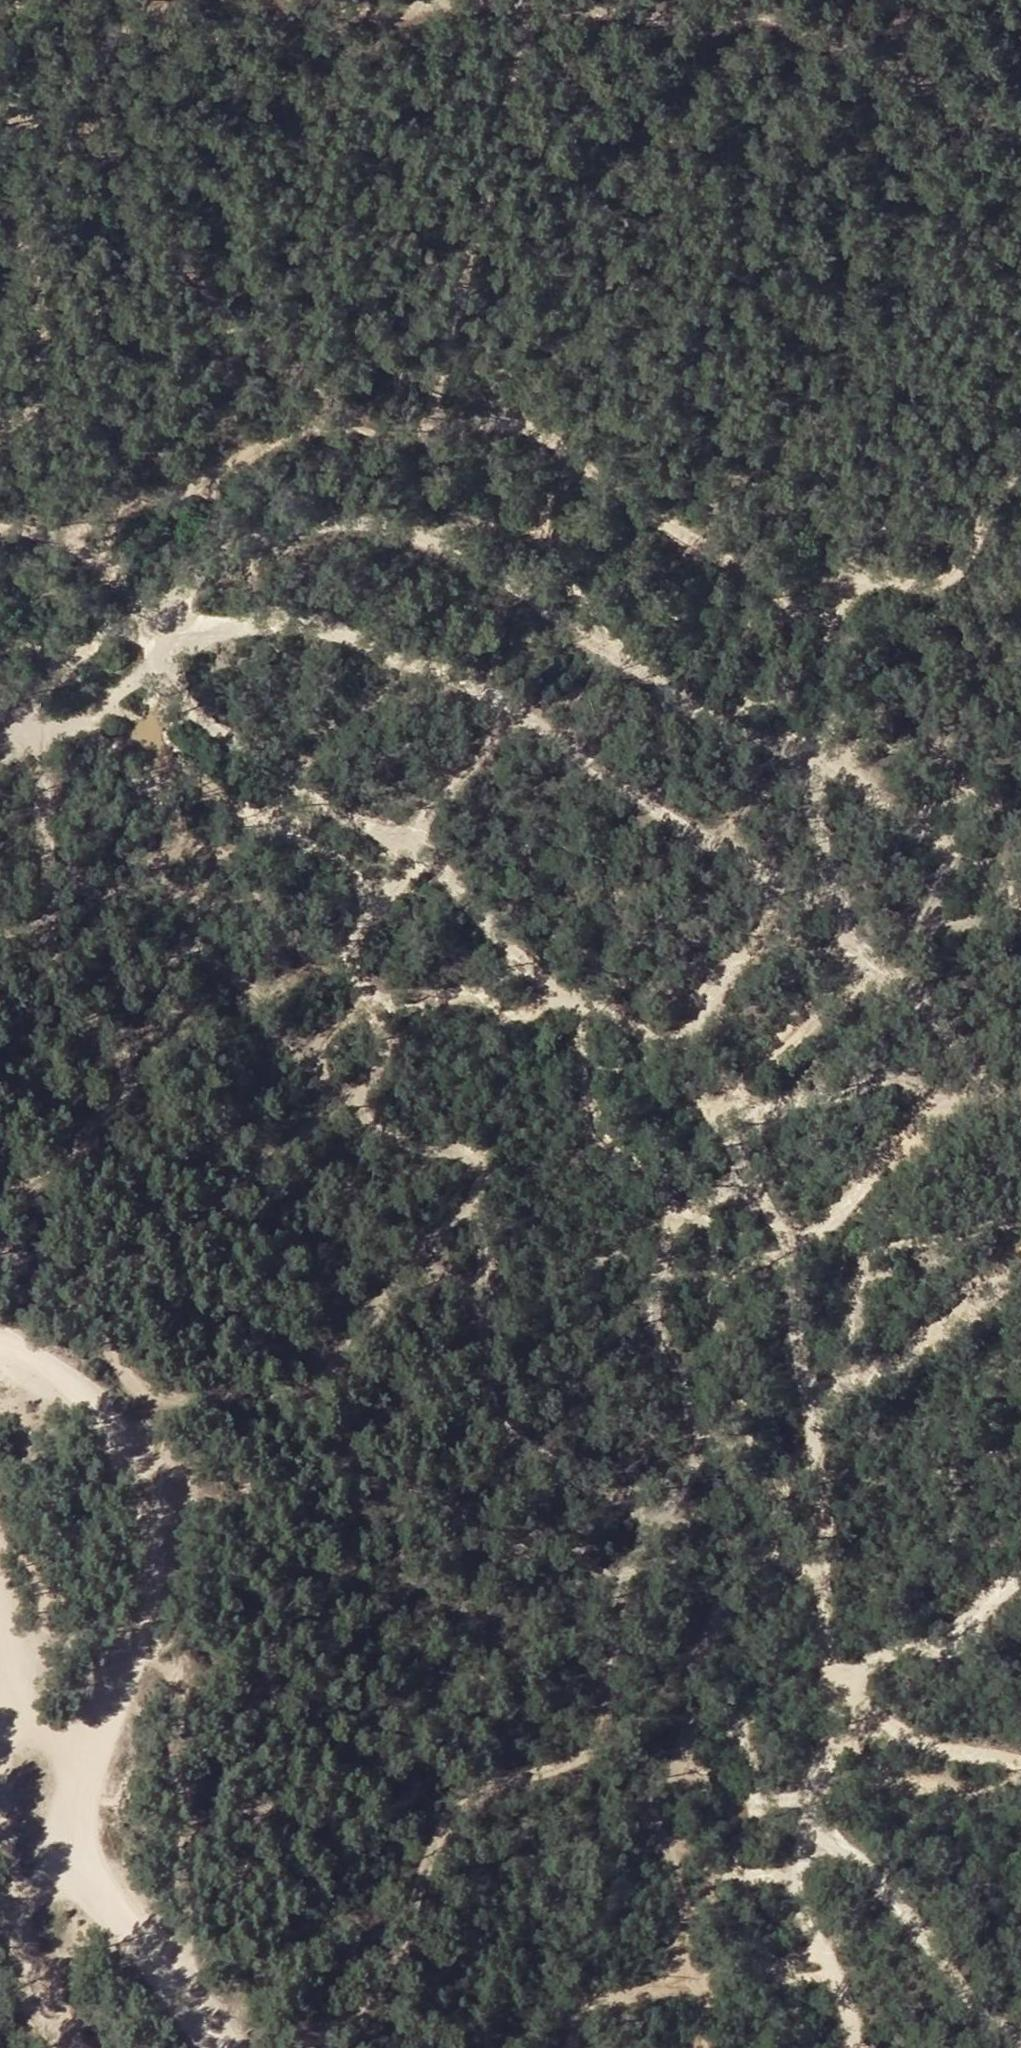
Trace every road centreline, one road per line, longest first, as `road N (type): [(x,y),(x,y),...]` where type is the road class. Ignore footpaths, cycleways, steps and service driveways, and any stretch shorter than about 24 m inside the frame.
road 1 (track): [(869,2047),(815,1958),(797,1905),(808,1799),(830,1751),(832,1710),(816,1466),(791,1278),(753,1187),(707,1113),(644,1044),(536,969),(423,854),(267,766),(152,667),(79,723),(38,729),(0,717)]
road 2 (track): [(290,2047),(231,1913),(232,1880),(282,1777),(283,1715),(272,1669),(278,1601),(261,1522),(161,1244),(86,1147),(124,1099),(120,1053),(54,976),(38,729)]
road 3 (track): [(0,532),(48,541),(101,569),(152,667),(188,637),(239,626),(328,632),(472,687),(710,835),(890,983),(1020,1115)]
road 4 (track): [(152,667),(198,574),(291,531),(376,522),(456,553),(709,723),(829,760),(1020,907)]
road 5 (track): [(73,554),(103,528),(191,480),(303,430),(401,438),(497,426),(558,441),(605,484),(833,639),(829,760)]
road 6 (track): [(0,1353),(39,1362),(102,1404),(151,1479),(156,1544),(144,1605),(76,1775),(70,1817),(96,1889),(210,2043)]
road 7 (track): [(1020,125),(779,28),(301,0)]
road 8 (track): [(164,0),(123,42),(99,92),(104,150),(149,231),(205,282),(232,328),(340,399),(344,434)]
road 9 (track): [(101,115),(23,232),(47,317),(35,407),(25,424),(0,435)]
road 10 (track): [(802,1832),(846,1856),(1020,2036)]
road 11 (track): [(571,2047),(594,2012),(626,1996),(815,1958)]
road 12 (track): [(828,1677),(916,1745),(1020,1768)]
road 13 (track): [(61,2047),(31,1987),(0,1851)]

